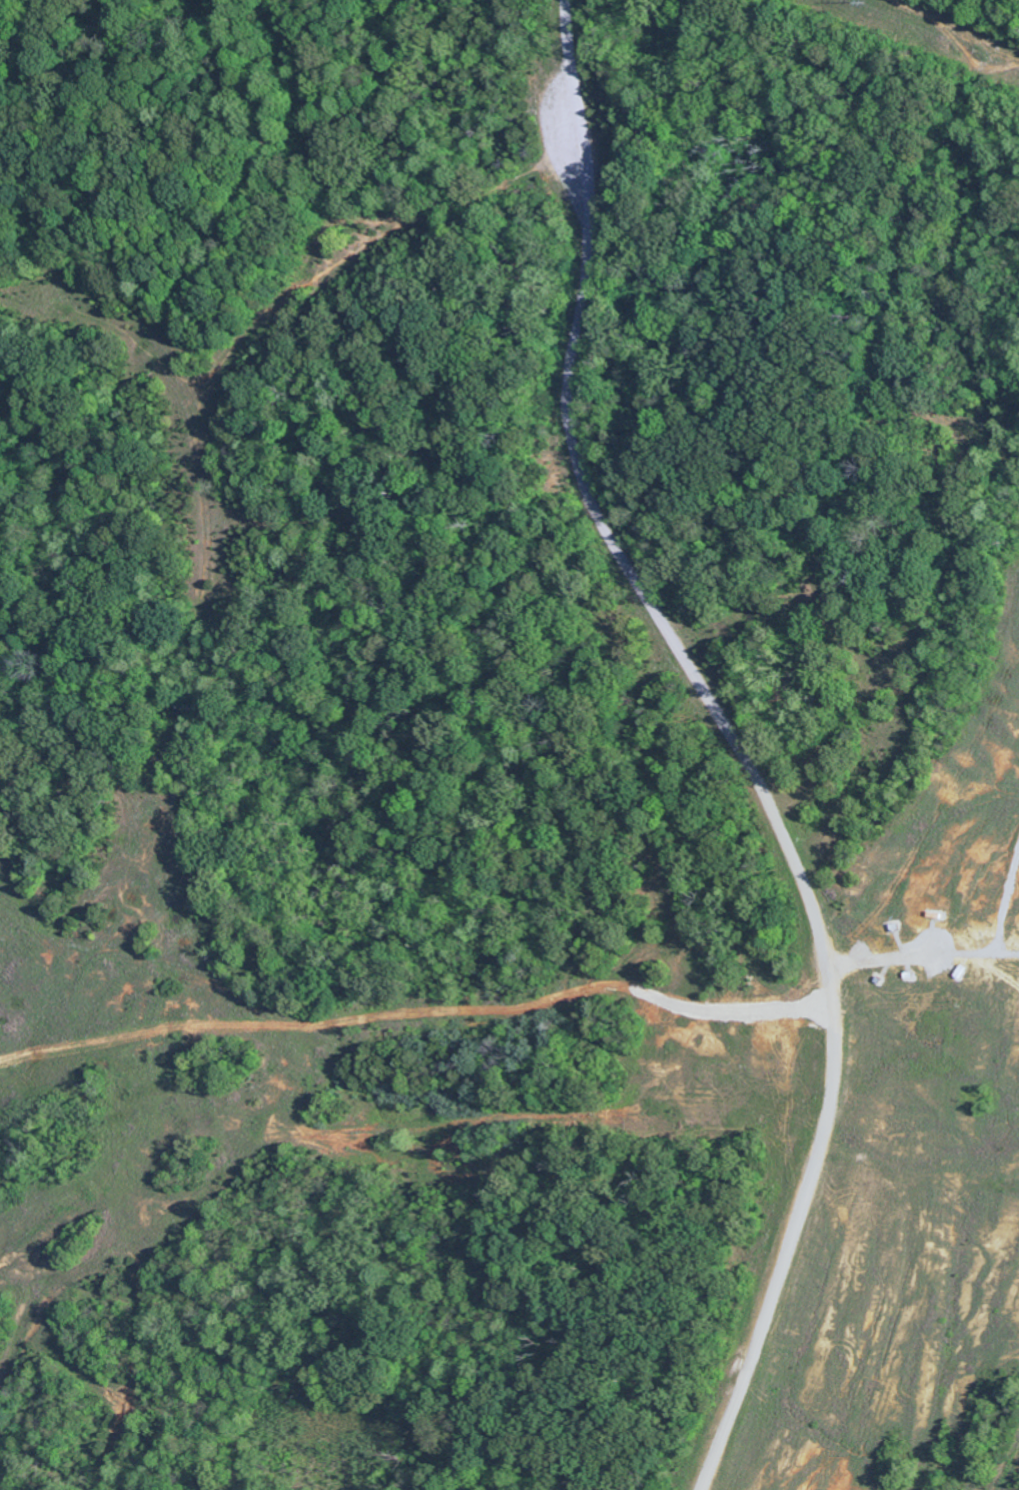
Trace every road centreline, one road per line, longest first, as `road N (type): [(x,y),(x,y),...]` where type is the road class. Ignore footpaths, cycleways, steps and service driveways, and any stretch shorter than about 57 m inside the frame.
road 1 (residential): [(563,0),(591,211),(572,398),(580,461),(617,546),(723,721),(787,847),(816,918),(838,1016),(827,1134),(702,1489)]

